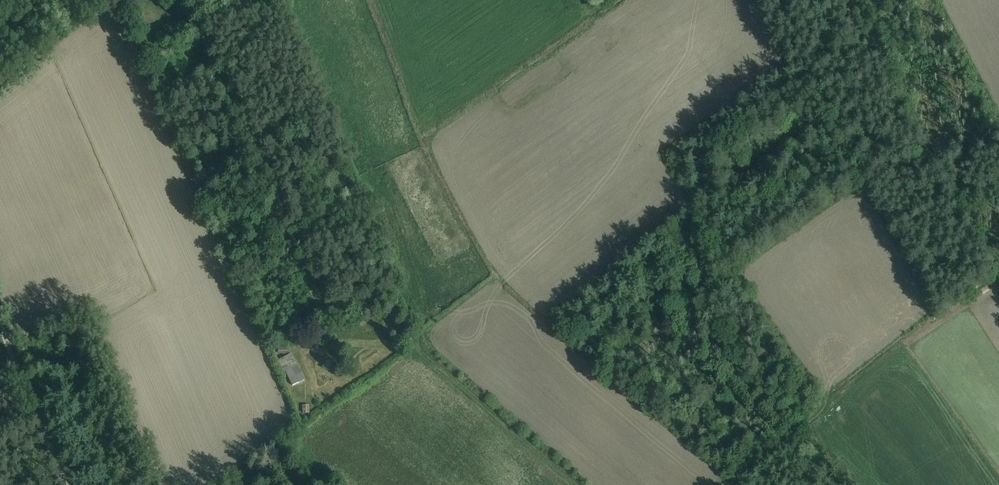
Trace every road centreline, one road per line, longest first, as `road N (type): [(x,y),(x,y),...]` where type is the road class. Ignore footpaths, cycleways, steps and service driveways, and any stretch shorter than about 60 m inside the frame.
road 1 (track): [(0,342),(62,484)]
road 2 (track): [(720,484),(817,413),(825,395)]

